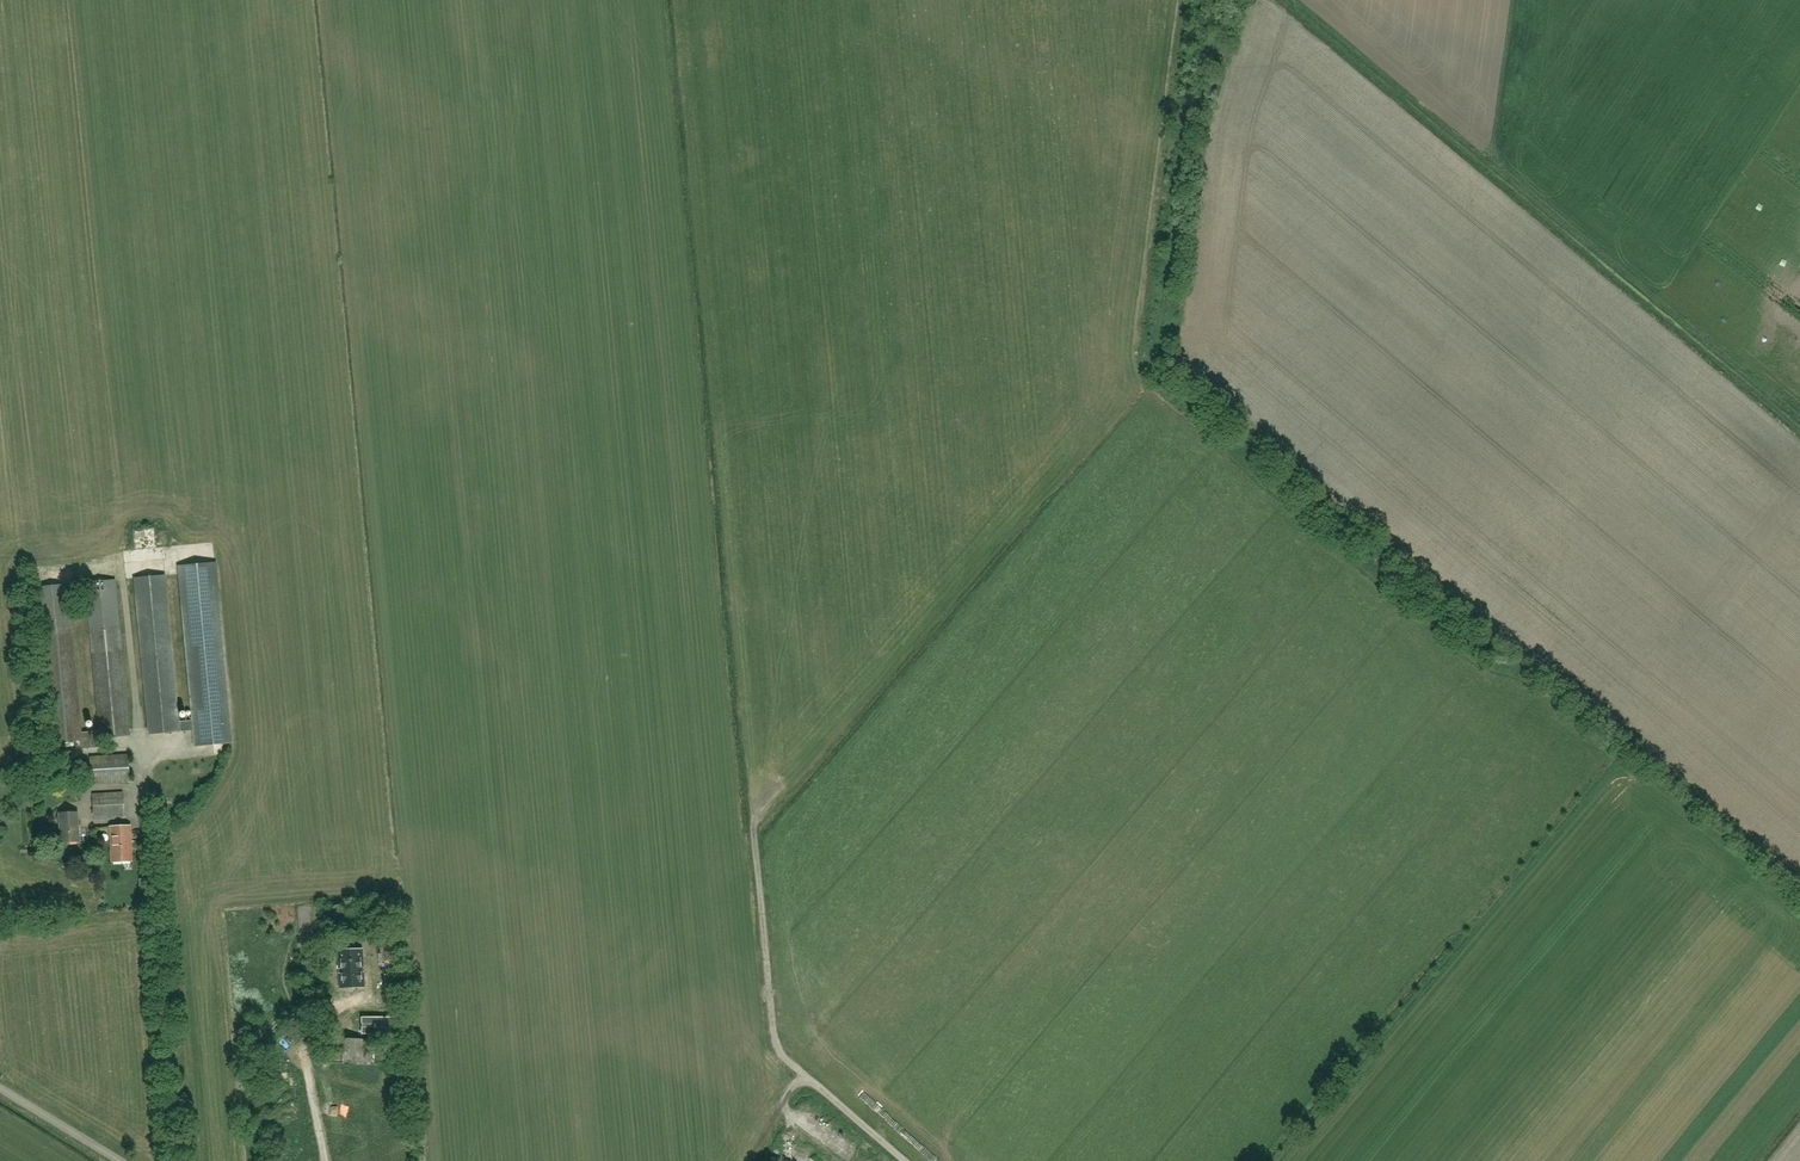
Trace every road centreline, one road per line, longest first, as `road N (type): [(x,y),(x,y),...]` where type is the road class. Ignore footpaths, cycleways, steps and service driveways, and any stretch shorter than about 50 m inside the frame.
road 1 (unclassified): [(123,1160),(0,1087)]

